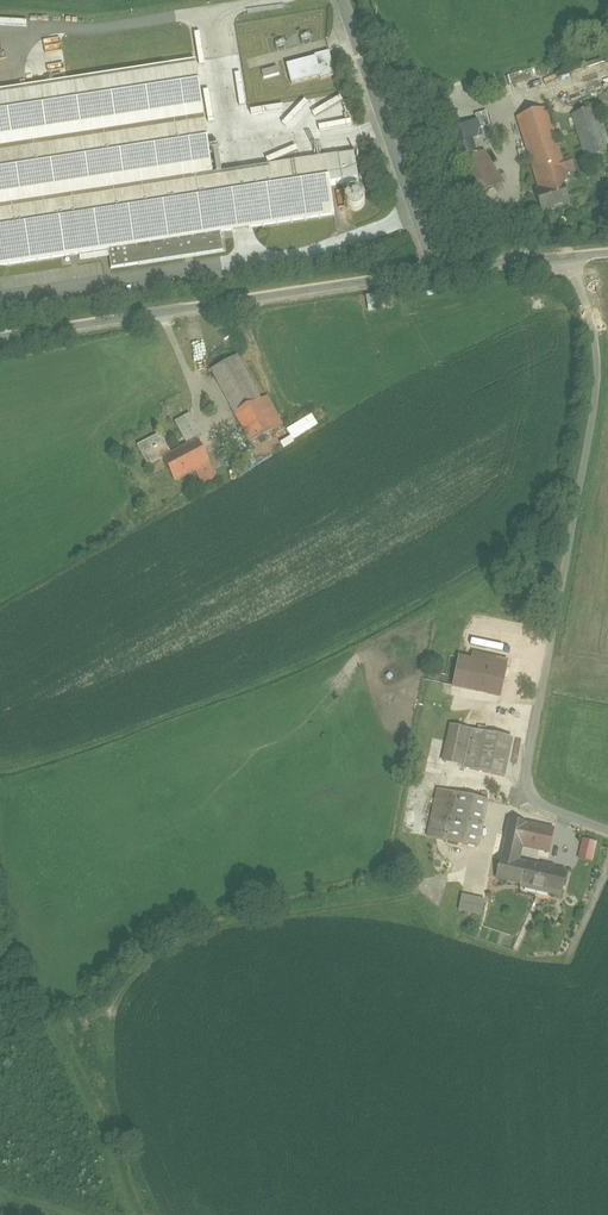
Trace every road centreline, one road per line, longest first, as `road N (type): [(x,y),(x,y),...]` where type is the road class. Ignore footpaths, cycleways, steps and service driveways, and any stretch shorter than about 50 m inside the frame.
road 1 (unclassified): [(607,831),(524,798),(601,380),(598,337),(571,263)]
road 2 (unclassified): [(0,337),(431,273)]
road 3 (unclassified): [(431,273),(342,0)]
road 4 (unclassified): [(431,273),(571,263)]

